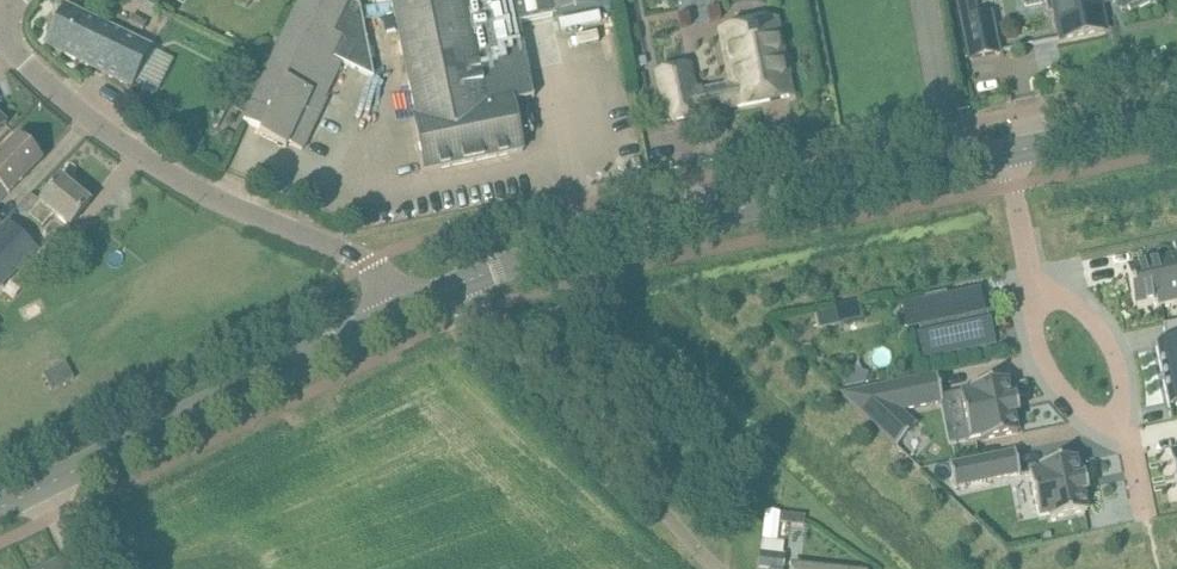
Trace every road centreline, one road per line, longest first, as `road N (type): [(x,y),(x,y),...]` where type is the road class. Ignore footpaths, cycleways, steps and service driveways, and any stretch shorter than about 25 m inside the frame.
road 1 (tertiary): [(454,285),(582,242),(1005,153)]
road 2 (unclassified): [(399,309),(370,263),(201,193),(83,115),(0,36)]
road 3 (tertiary): [(0,510),(399,309)]
road 4 (residential): [(454,285),(470,317),(631,465),(714,568)]
road 5 (tertiary): [(1005,153),(1176,117)]
road 6 (residential): [(1117,418),(1095,415),(1068,397),(1045,367),(1034,332),(1039,290)]
road 7 (residential): [(1117,418),(1120,379),(1094,321),(1073,301),(1039,290)]
road 8 (residential): [(1039,290),(1005,153)]

